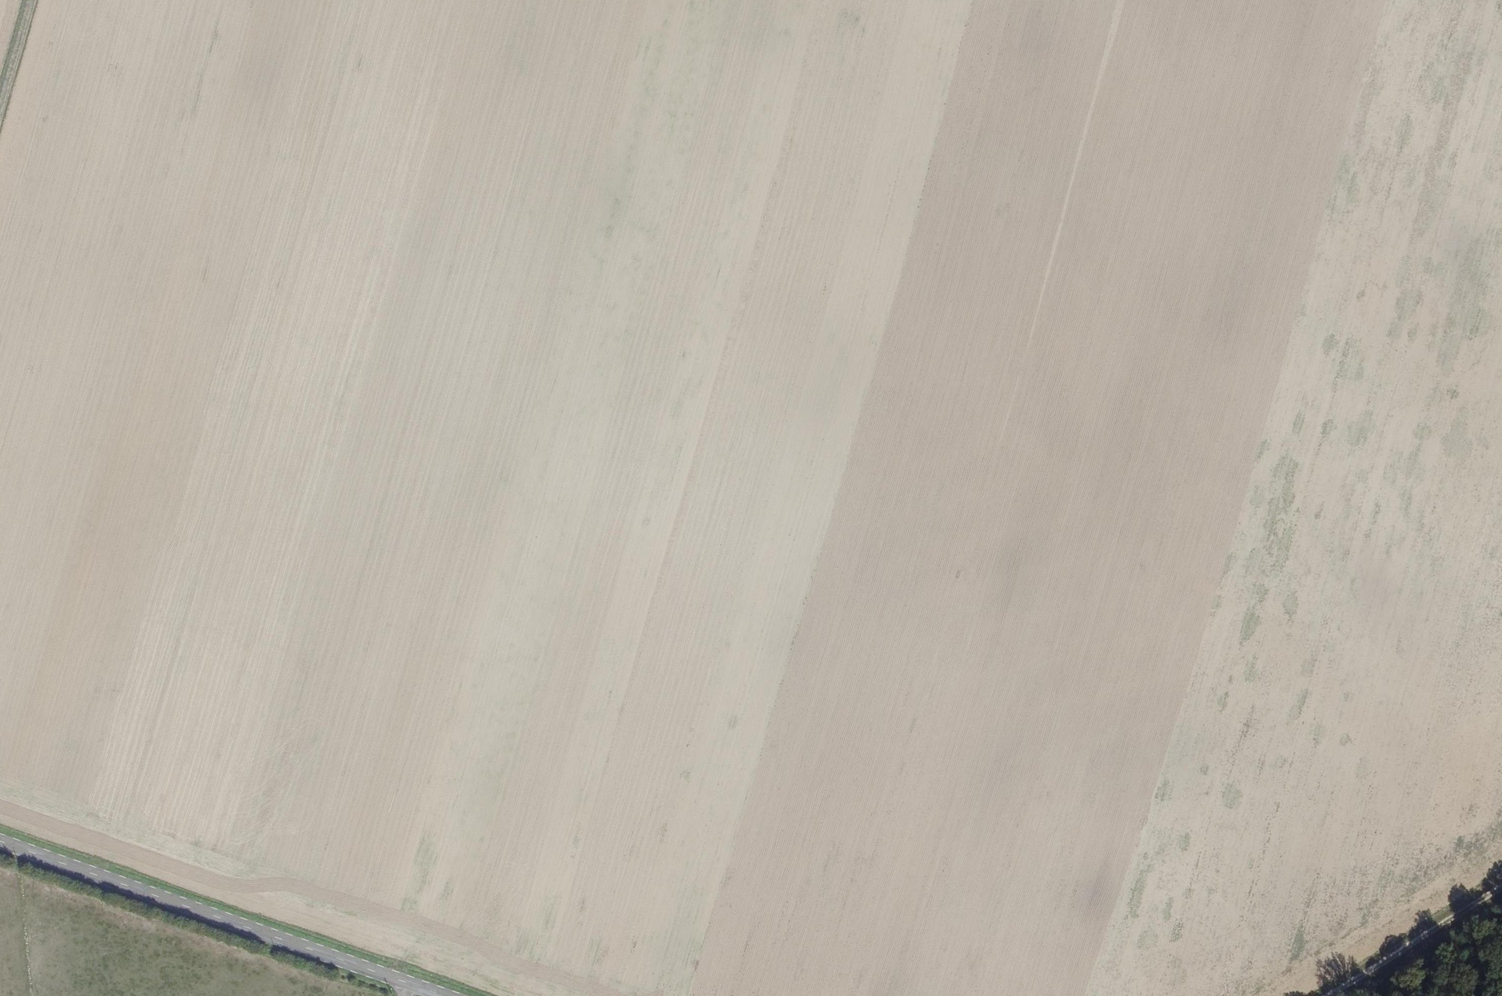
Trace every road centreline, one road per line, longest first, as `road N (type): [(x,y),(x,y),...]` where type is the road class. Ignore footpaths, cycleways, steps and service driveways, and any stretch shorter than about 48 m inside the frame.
road 1 (tertiary): [(446,995),(0,841)]
road 2 (track): [(1501,893),(1335,995)]

